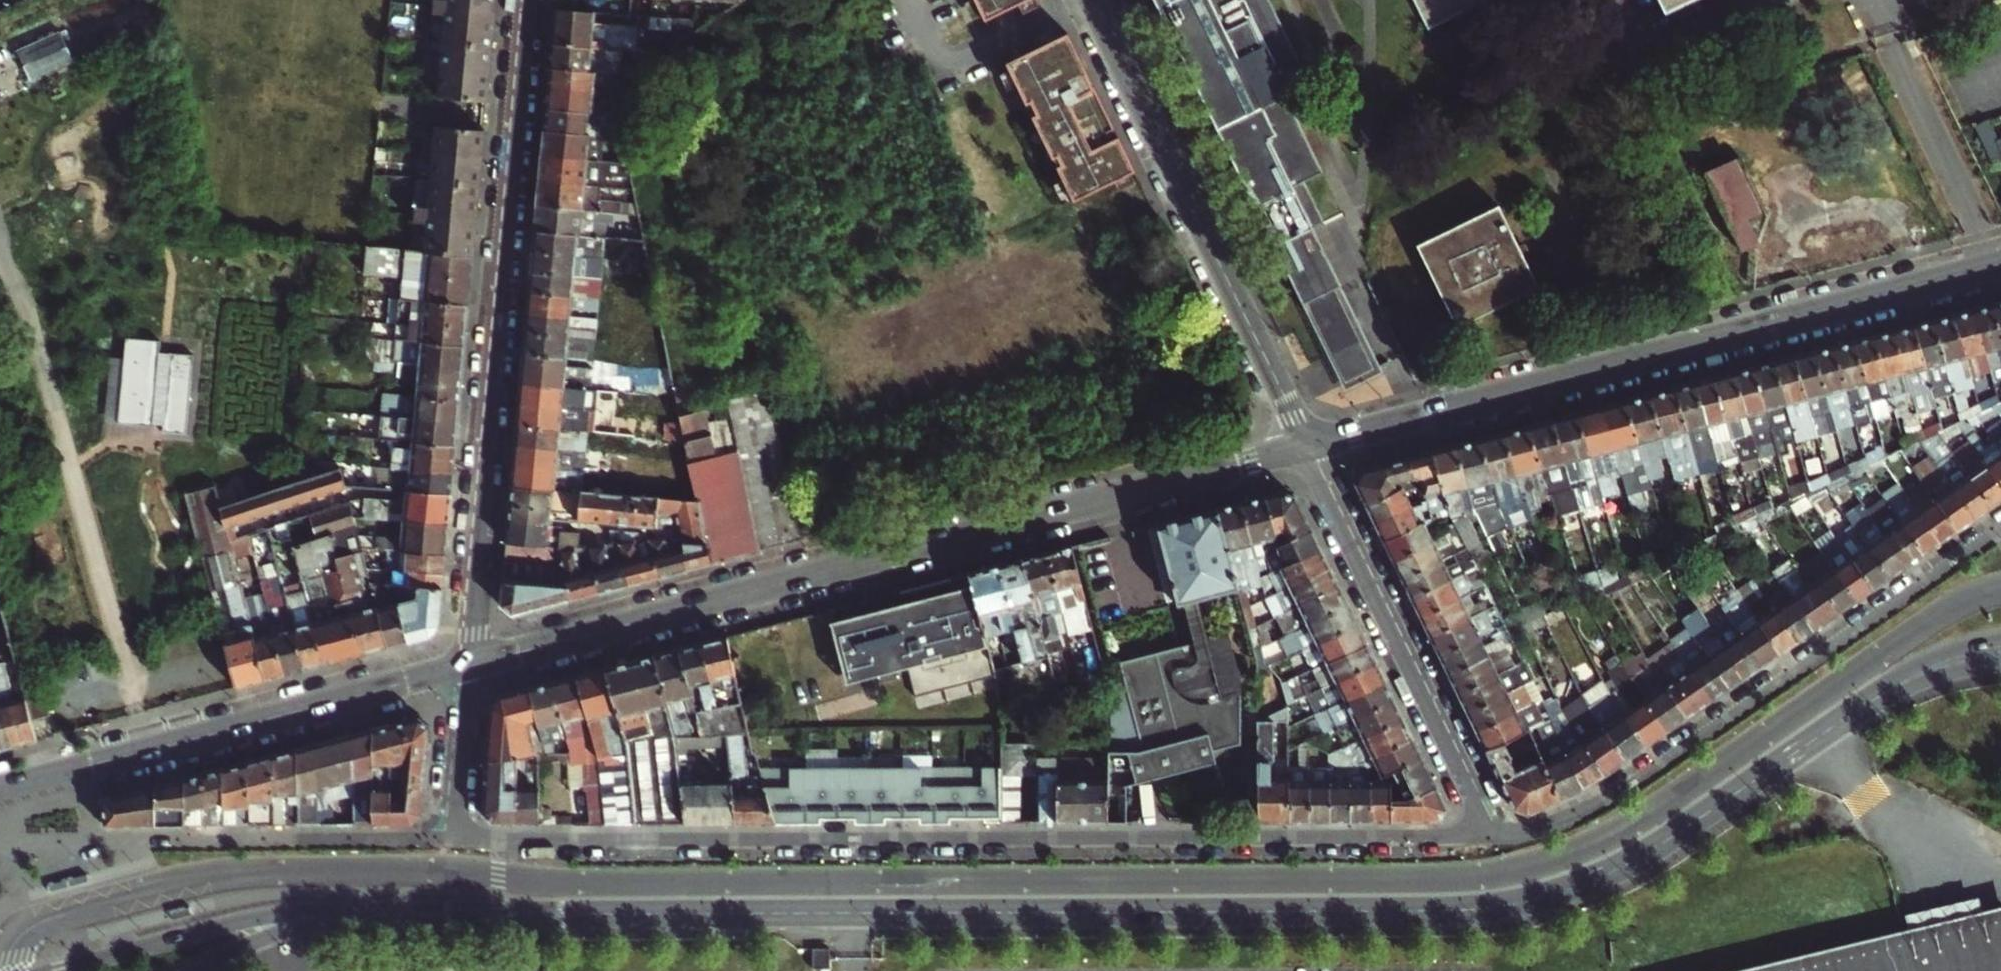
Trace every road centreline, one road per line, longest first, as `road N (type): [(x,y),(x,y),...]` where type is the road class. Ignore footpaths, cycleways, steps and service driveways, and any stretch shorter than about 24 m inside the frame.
road 1 (primary): [(375,912),(1494,907),(1619,868),(1835,724)]
road 2 (residential): [(1489,835),(457,840)]
road 3 (tertiary): [(1307,445),(471,665)]
road 4 (tertiary): [(2000,262),(1307,445)]
road 5 (tertiary): [(471,665),(529,0)]
road 6 (residential): [(1489,835),(1539,830),(1594,807),(2000,526)]
road 7 (tertiary): [(1307,445),(1089,0)]
road 8 (tertiary): [(471,665),(0,790)]
road 9 (residential): [(1307,445),(1489,835)]
road 10 (primary): [(375,912),(264,917),(52,970)]
road 11 (primary): [(183,970),(286,930),(375,912)]
road 12 (primary): [(2000,636),(1916,664),(1835,724)]
road 13 (residential): [(457,840),(471,665)]
road 14 (residential): [(306,839),(457,840)]

